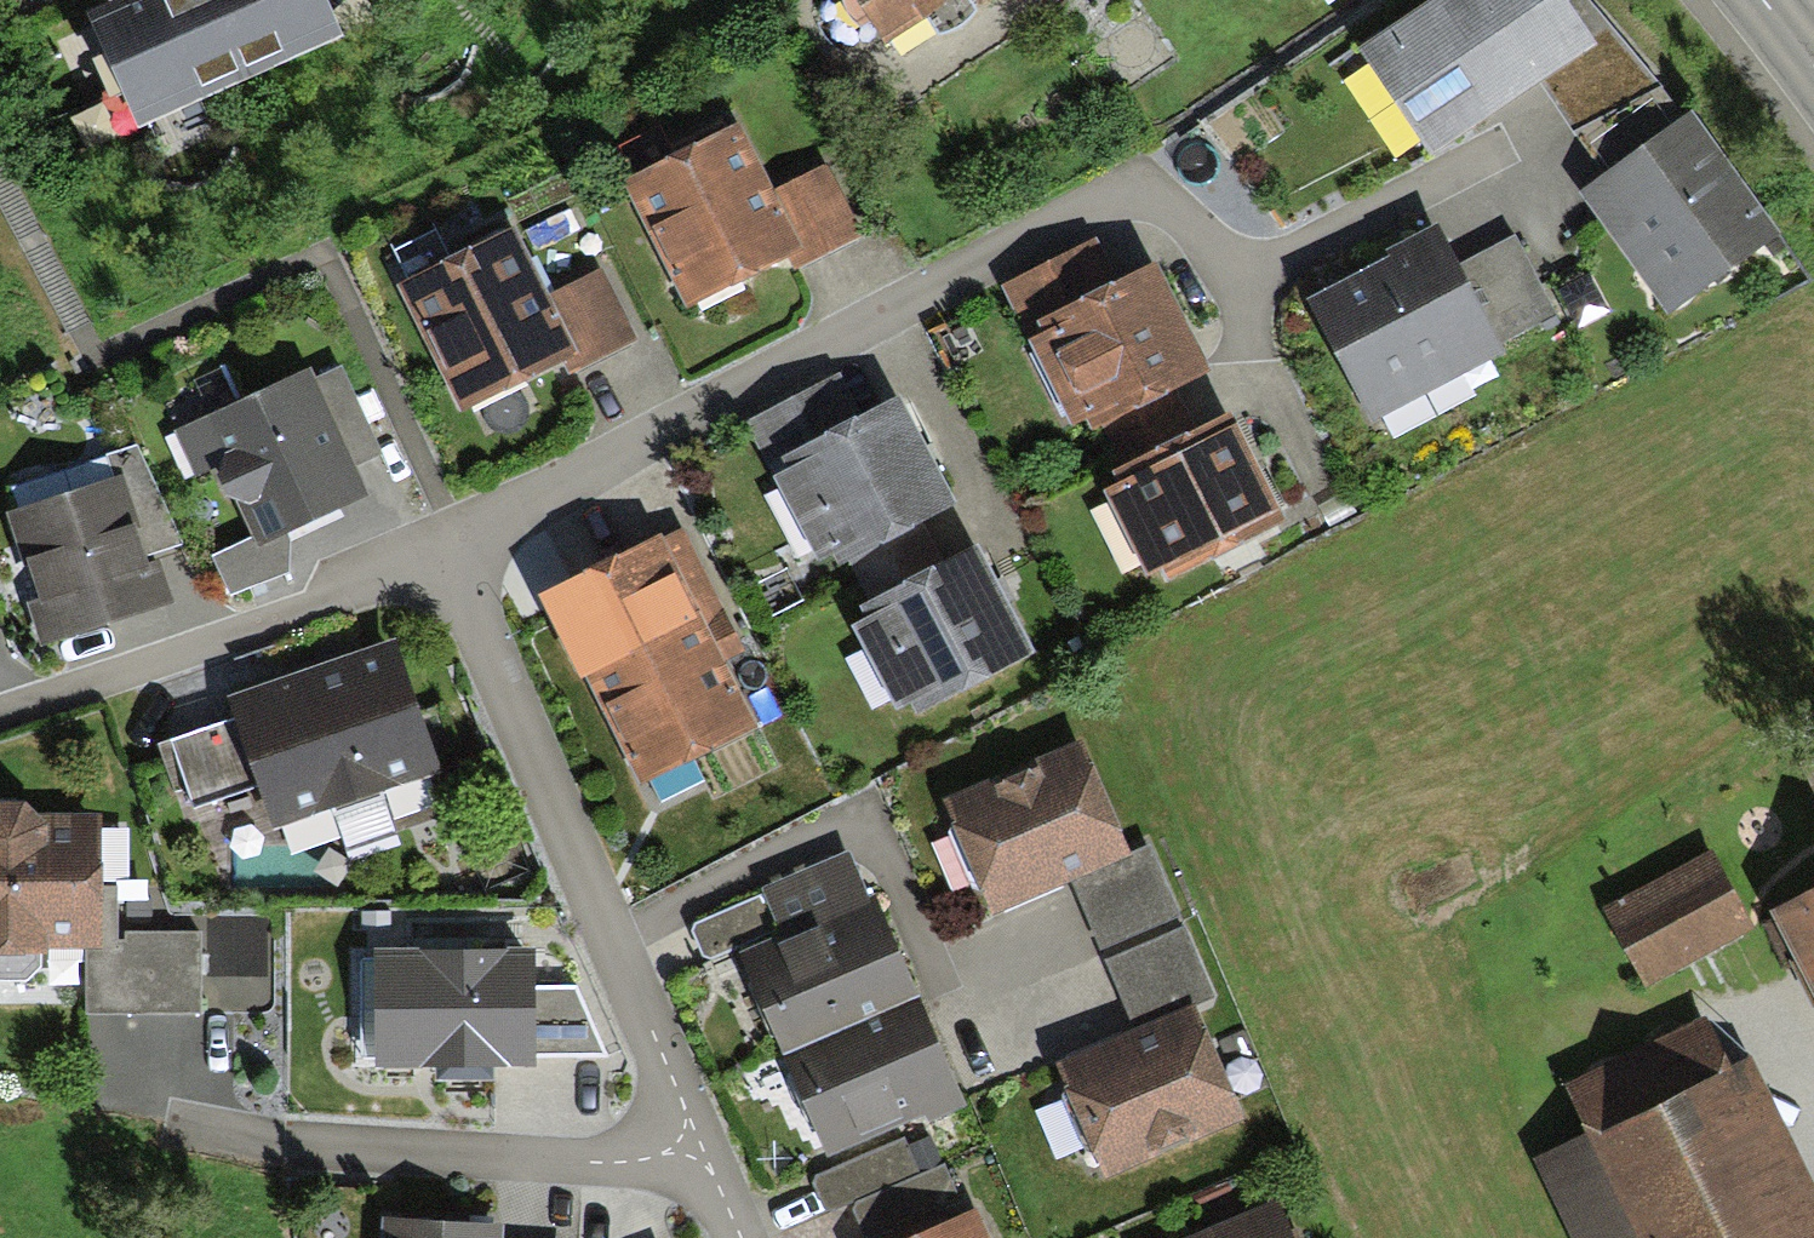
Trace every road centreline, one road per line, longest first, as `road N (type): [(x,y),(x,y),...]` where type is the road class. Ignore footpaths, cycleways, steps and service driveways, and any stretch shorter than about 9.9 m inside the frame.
road 1 (residential): [(446,541),(1127,185),(1238,279),(1538,137)]
road 2 (residential): [(742,1237),(608,941),(446,541)]
road 3 (residential): [(0,712),(307,606),(446,541)]

